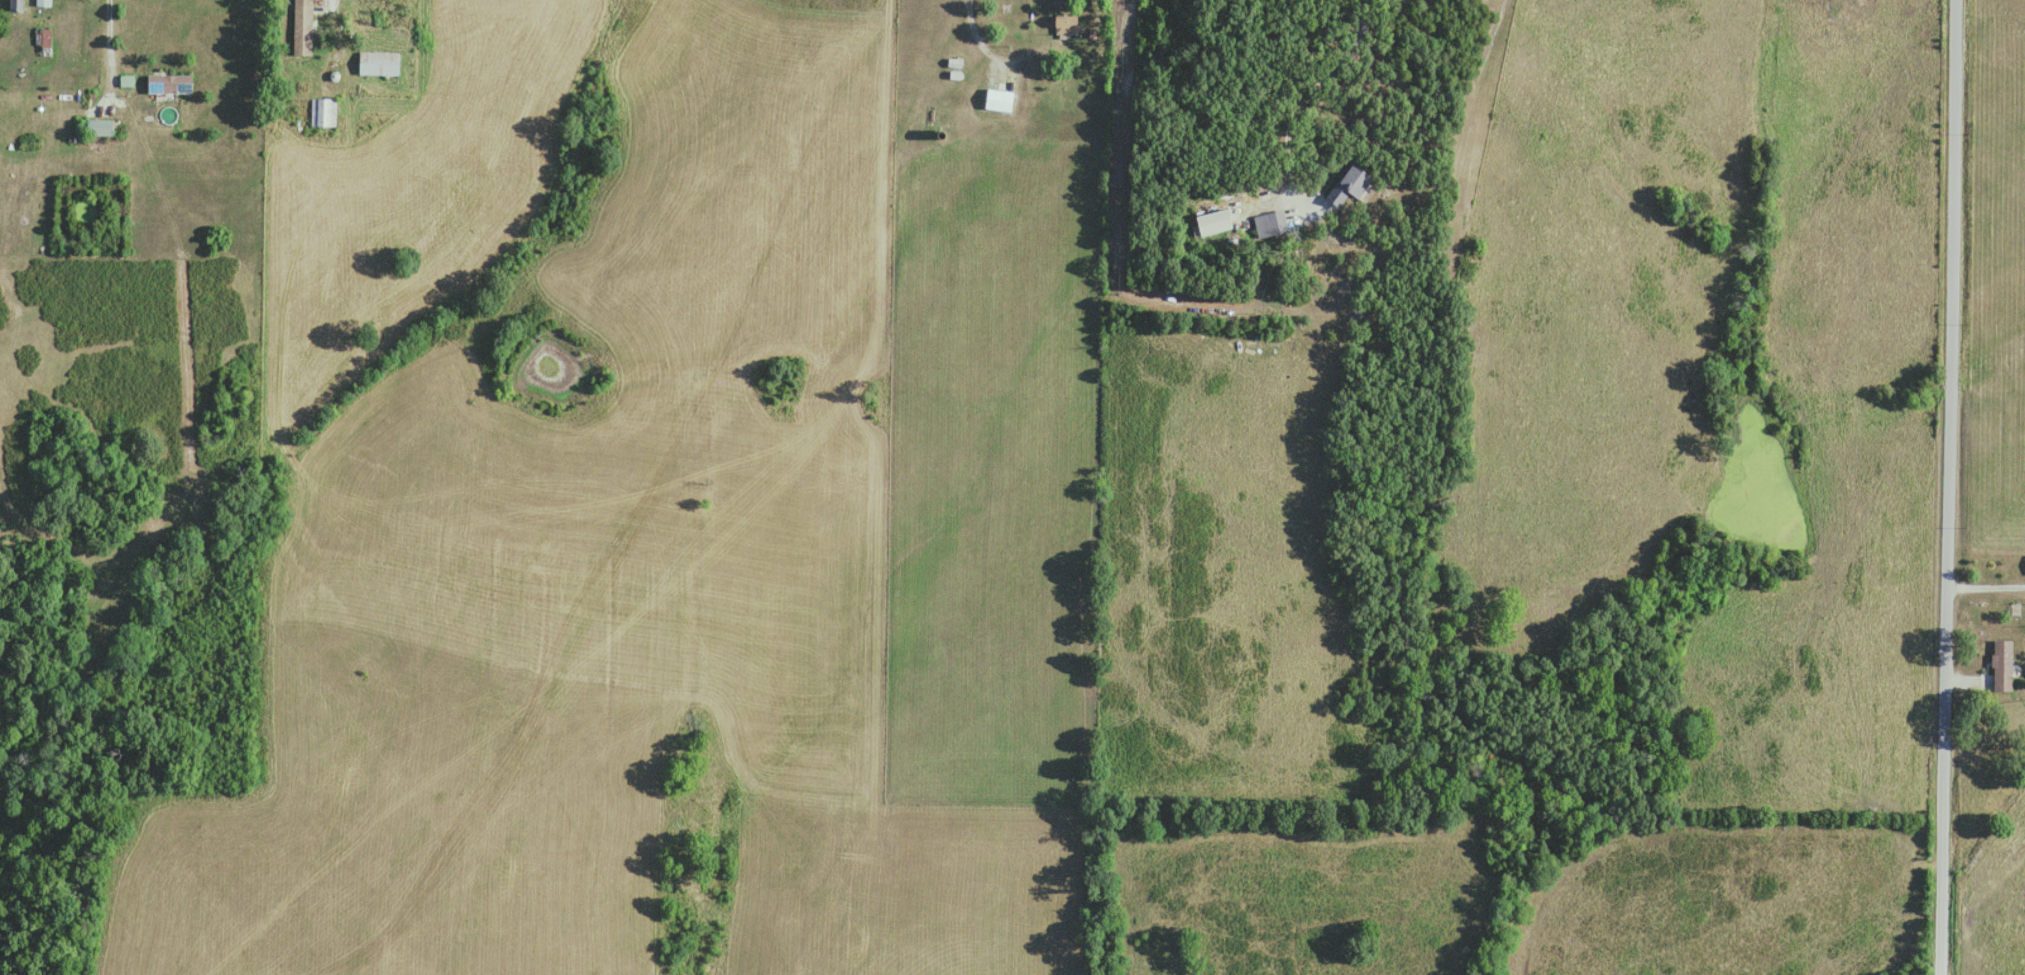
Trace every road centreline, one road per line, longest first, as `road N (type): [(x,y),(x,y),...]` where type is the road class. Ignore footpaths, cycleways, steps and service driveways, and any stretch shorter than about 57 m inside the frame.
road 1 (residential): [(1941,974),(1957,0)]
road 2 (residential): [(1498,0),(1415,197),(1374,245),(1323,226),(1286,177),(1283,154),(1293,103),(1311,70),(1350,31),(1357,0)]

